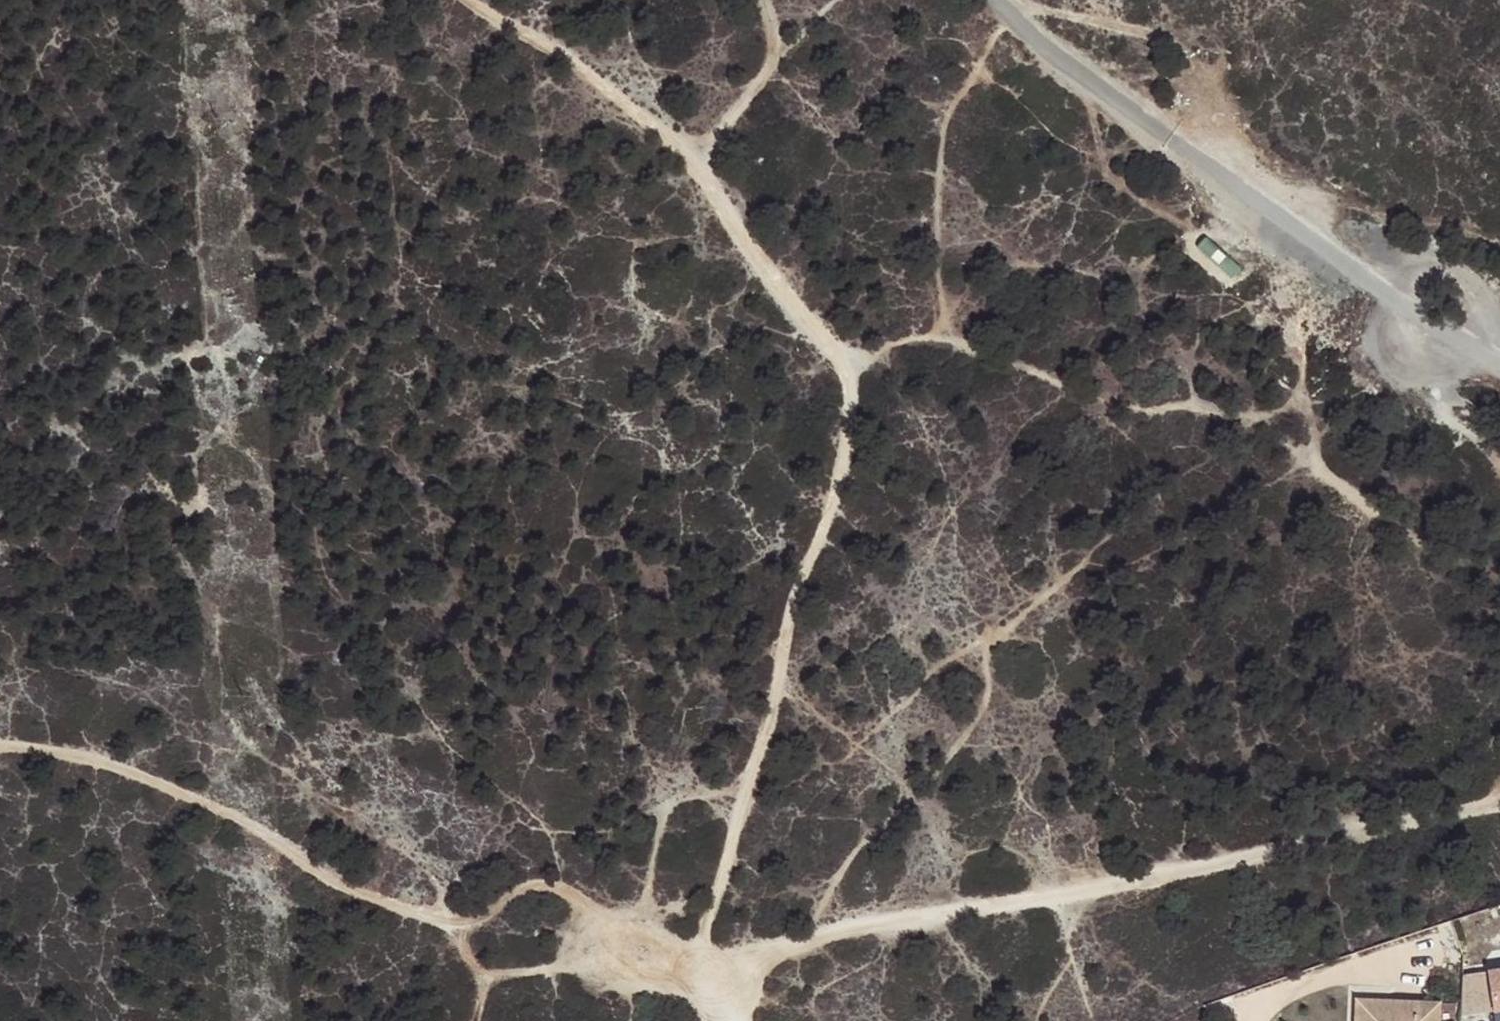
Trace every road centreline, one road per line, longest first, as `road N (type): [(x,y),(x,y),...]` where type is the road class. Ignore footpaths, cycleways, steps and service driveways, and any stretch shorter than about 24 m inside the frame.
road 1 (track): [(728,1020),(712,983),(819,936),(1052,900),(1499,804)]
road 2 (unclassified): [(1499,361),(1243,193)]

